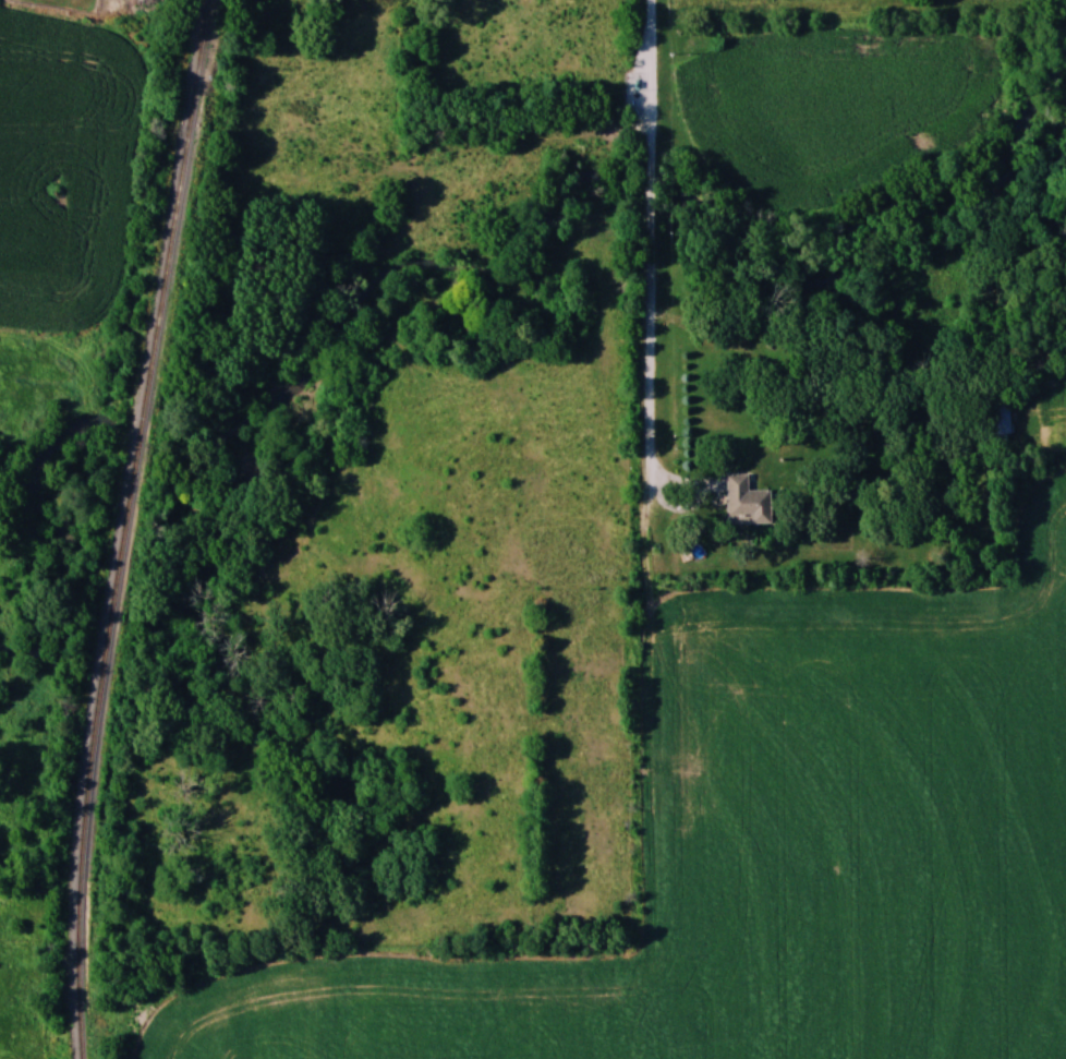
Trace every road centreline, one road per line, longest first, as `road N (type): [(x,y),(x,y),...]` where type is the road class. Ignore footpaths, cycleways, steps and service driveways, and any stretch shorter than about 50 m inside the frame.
road 1 (residential): [(680,486),(656,466),(652,417),(656,77)]

